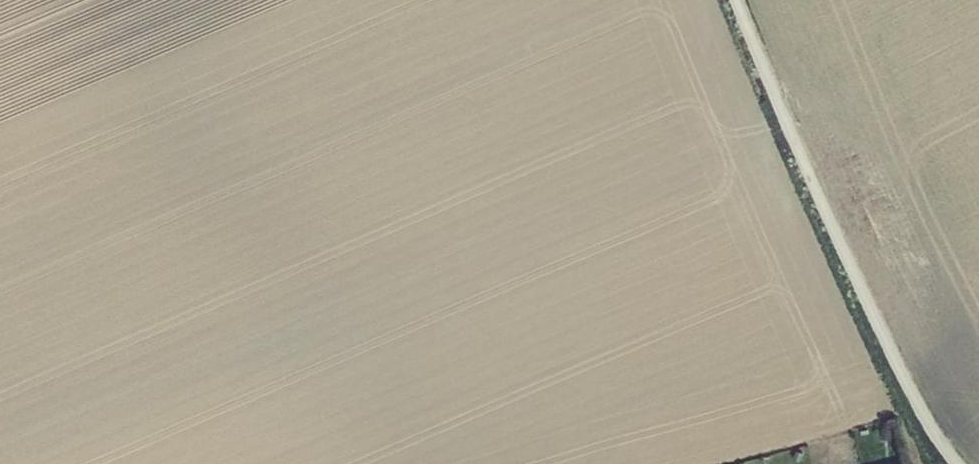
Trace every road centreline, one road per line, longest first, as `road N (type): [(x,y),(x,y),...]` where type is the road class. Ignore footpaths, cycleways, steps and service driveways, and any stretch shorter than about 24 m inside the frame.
road 1 (unclassified): [(957,463),(903,379),(735,0)]

